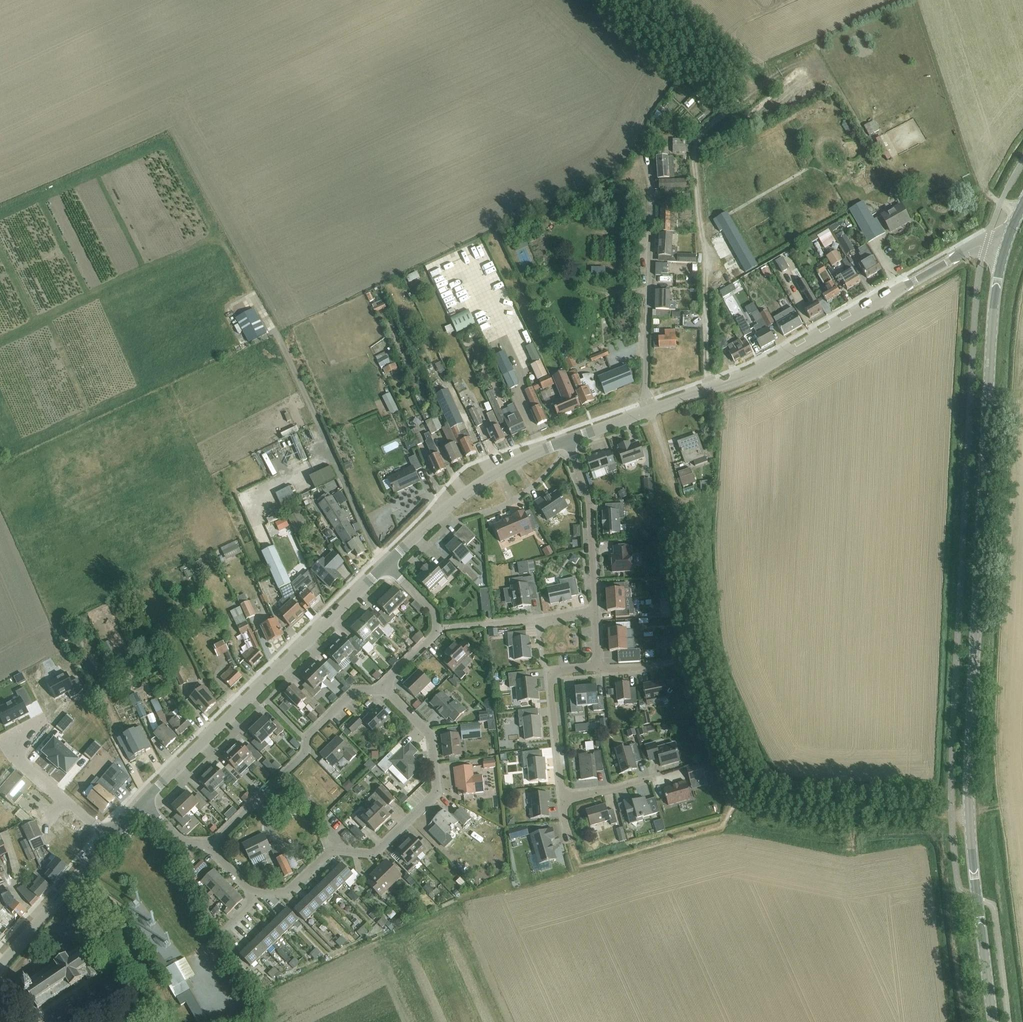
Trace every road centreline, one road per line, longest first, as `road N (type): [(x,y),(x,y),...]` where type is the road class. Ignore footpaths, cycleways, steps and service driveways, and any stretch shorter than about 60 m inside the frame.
road 1 (tertiary): [(990,1021),(966,784),(989,342),(1005,246)]
road 2 (tertiary): [(567,440),(760,369),(976,248),(1005,246)]
road 3 (residential): [(255,896),(289,890),(329,849),(380,852),(435,796),(429,734),(382,689)]
road 4 (tertiary): [(140,805),(385,564)]
road 5 (residential): [(207,844),(305,755),(306,734),(355,692),(382,689)]
road 6 (tertiary): [(385,564),(469,488),(567,440)]
road 7 (residential): [(593,613),(589,508),(567,440)]
road 8 (residential): [(562,799),(552,674),(597,668)]
road 9 (tertiary): [(0,965),(109,839)]
road 10 (residential): [(435,630),(593,613)]
road 11 (residential): [(109,839),(22,766),(14,748)]

